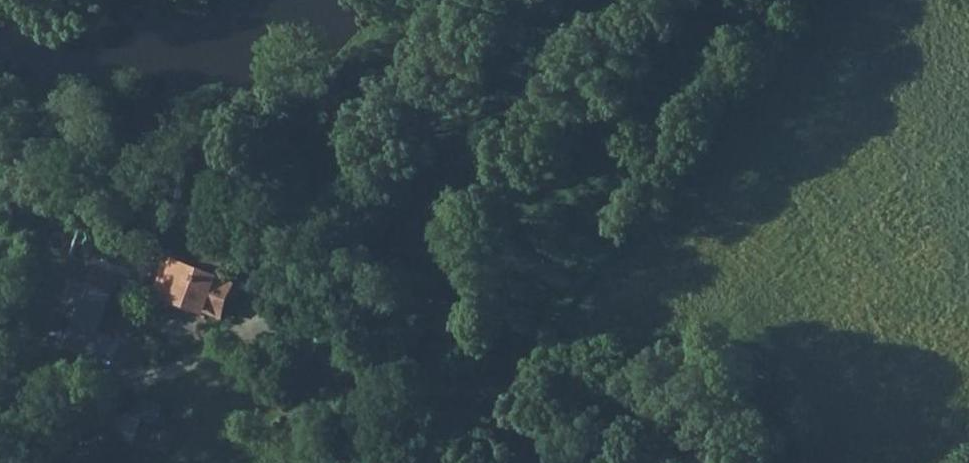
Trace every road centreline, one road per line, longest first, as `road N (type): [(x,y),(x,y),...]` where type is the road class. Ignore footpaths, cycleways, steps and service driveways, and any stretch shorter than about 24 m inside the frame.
road 1 (track): [(782,386),(583,325),(394,251),(235,331),(160,379),(117,372)]
road 2 (track): [(235,331),(278,332),(333,371),(398,462)]
road 3 (track): [(624,462),(709,357)]

